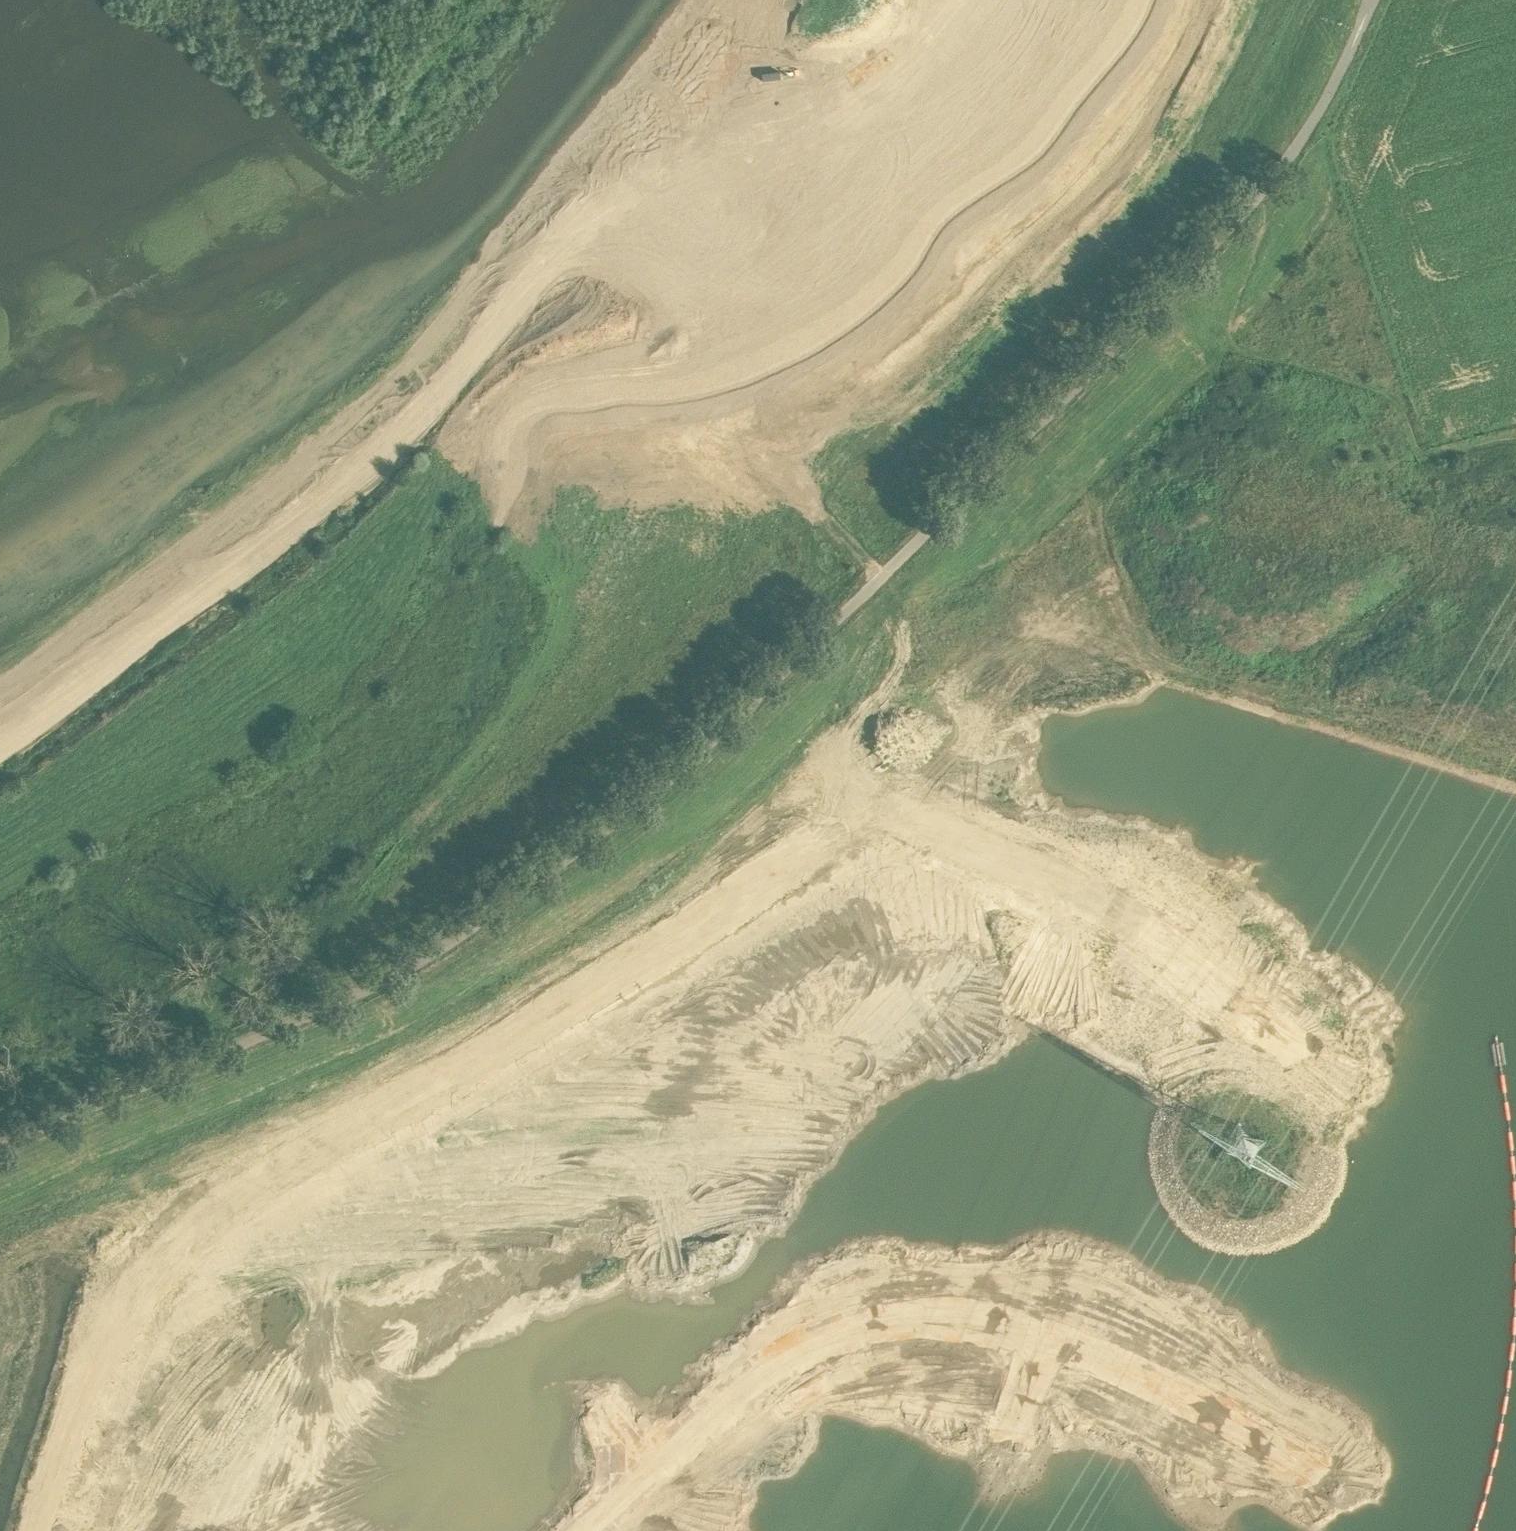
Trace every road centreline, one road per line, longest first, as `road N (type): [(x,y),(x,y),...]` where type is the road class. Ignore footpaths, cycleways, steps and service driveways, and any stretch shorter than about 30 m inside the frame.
road 1 (unclassified): [(0,1146),(392,979),(656,794),(1103,362),(1255,199)]
road 2 (residential): [(1255,199),(1302,139),(1372,0)]

